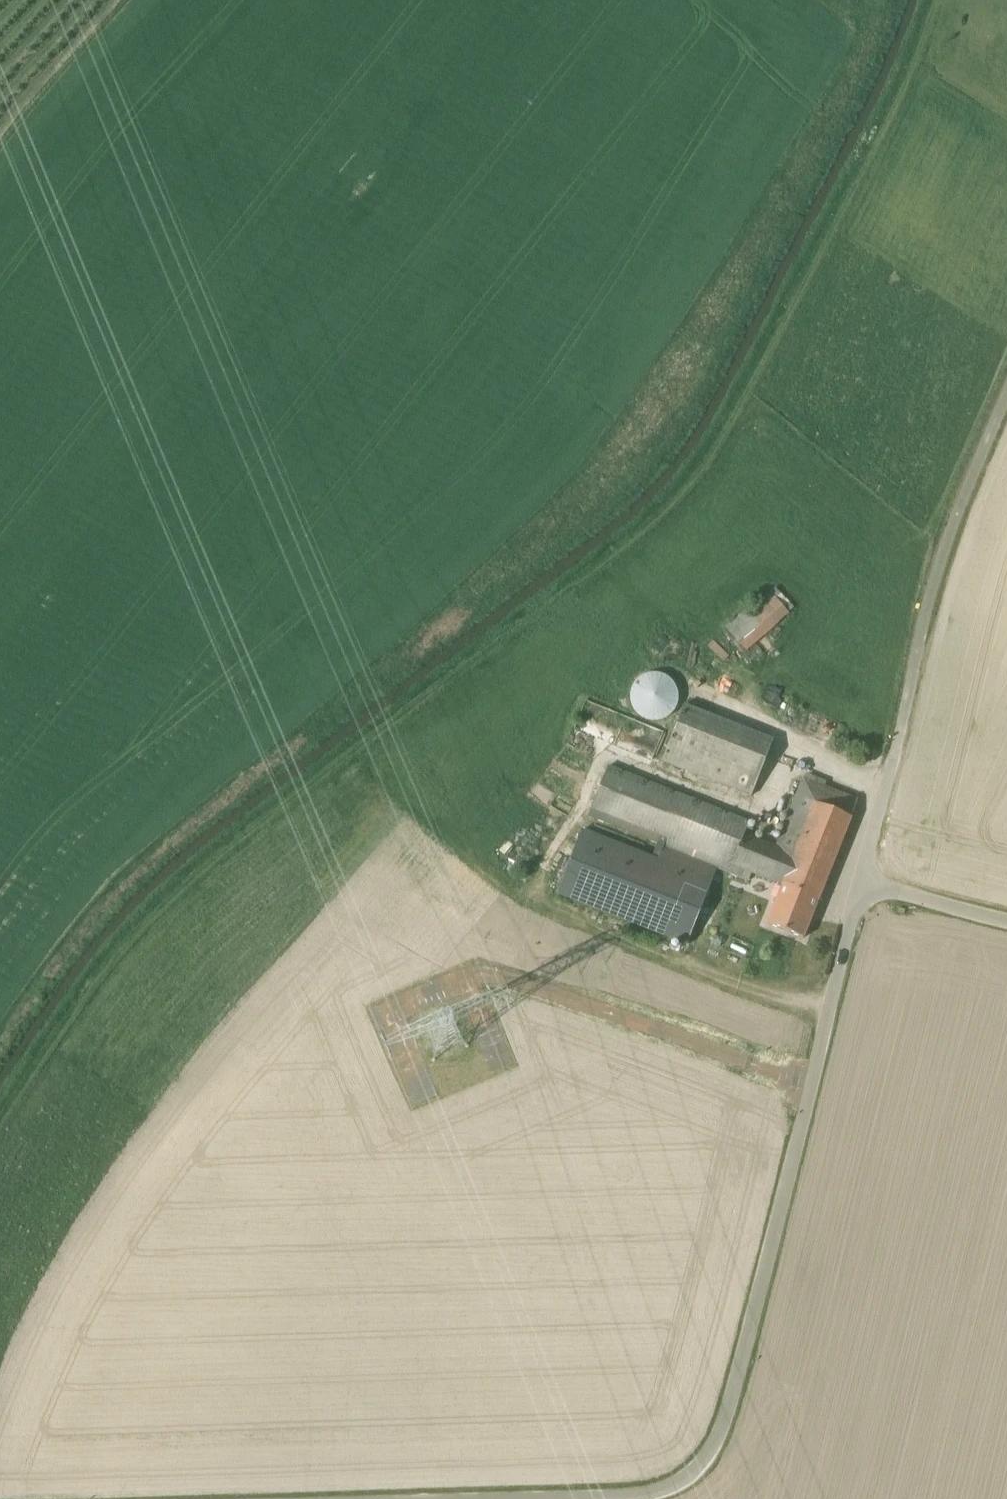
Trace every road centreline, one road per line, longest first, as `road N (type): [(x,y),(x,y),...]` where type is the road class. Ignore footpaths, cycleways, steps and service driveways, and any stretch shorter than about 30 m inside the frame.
road 1 (unclassified): [(608,1498),(661,1497),(700,1470),(717,1443),(864,883)]
road 2 (unclassified): [(864,883),(930,596),(1006,401)]
road 3 (unclassified): [(1006,920),(864,883)]

